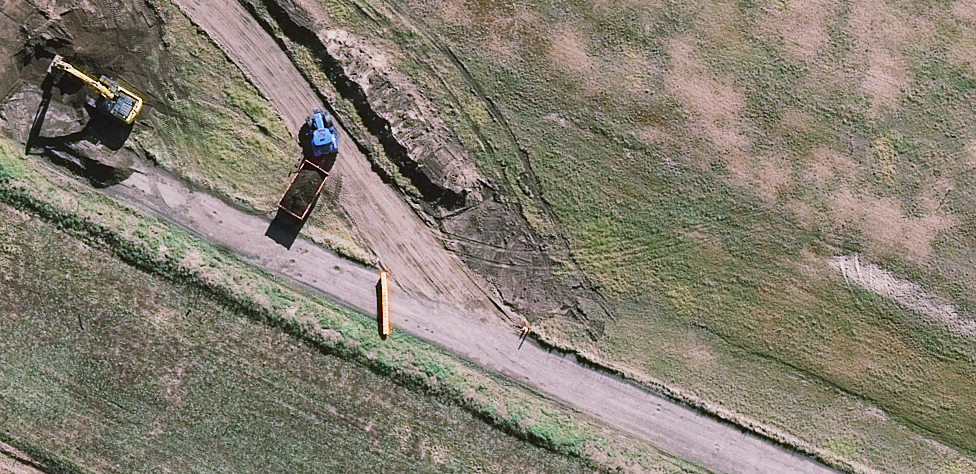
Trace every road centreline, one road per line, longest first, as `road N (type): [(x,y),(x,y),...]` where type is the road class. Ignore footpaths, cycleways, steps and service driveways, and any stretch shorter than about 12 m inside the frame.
road 1 (tertiary): [(885,473),(0,64)]
road 2 (tertiary): [(199,0),(975,364)]

